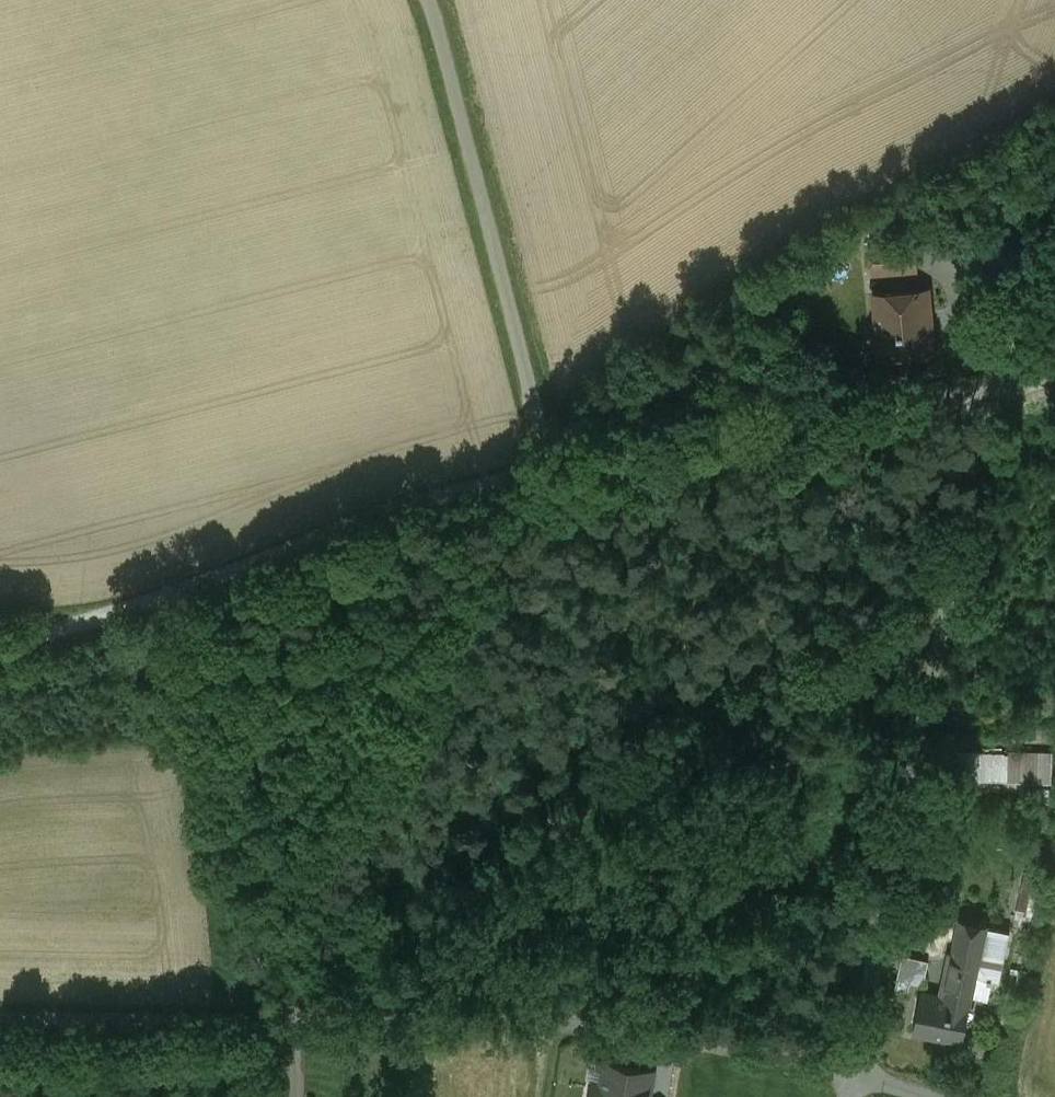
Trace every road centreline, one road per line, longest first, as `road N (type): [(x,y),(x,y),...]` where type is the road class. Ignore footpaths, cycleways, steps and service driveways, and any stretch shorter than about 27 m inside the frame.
road 1 (unclassified): [(854,1071),(599,1026),(0,1015)]
road 2 (unclassified): [(854,1071),(1006,381)]
road 3 (track): [(0,643),(75,626),(367,518),(508,478)]
road 4 (unclassified): [(554,465),(429,0)]
road 5 (unclassified): [(1006,381),(554,465)]
road 6 (unclassified): [(1006,381),(1054,244)]

